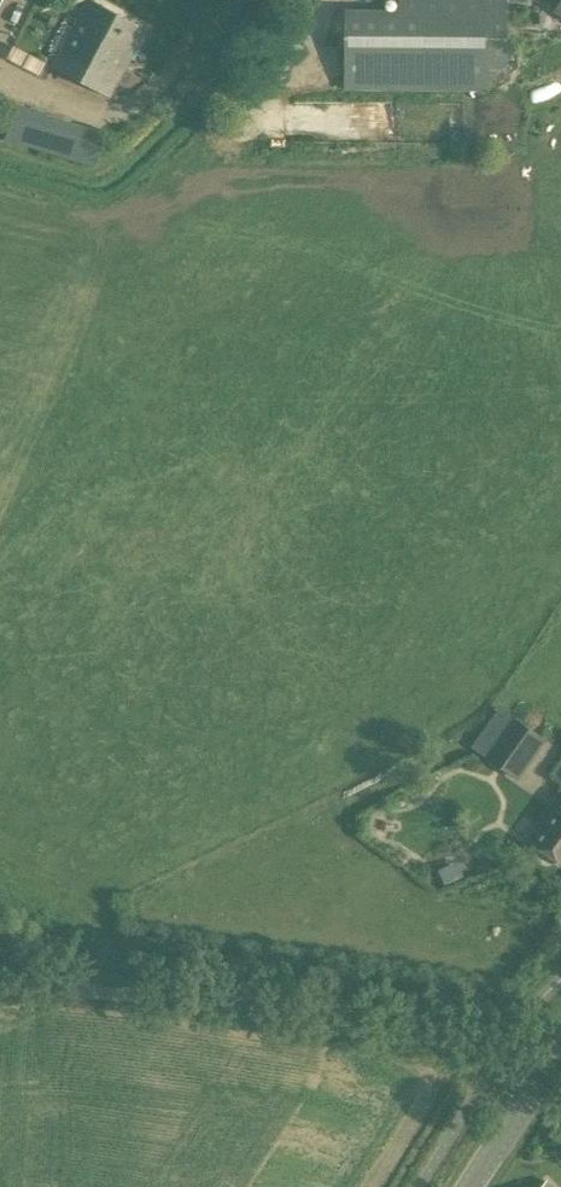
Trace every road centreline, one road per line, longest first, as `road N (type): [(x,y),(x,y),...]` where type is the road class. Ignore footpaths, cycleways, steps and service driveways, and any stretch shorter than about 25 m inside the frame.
road 1 (unclassified): [(0,986),(110,993),(549,1065)]
road 2 (tertiary): [(471,1186),(549,1065)]

